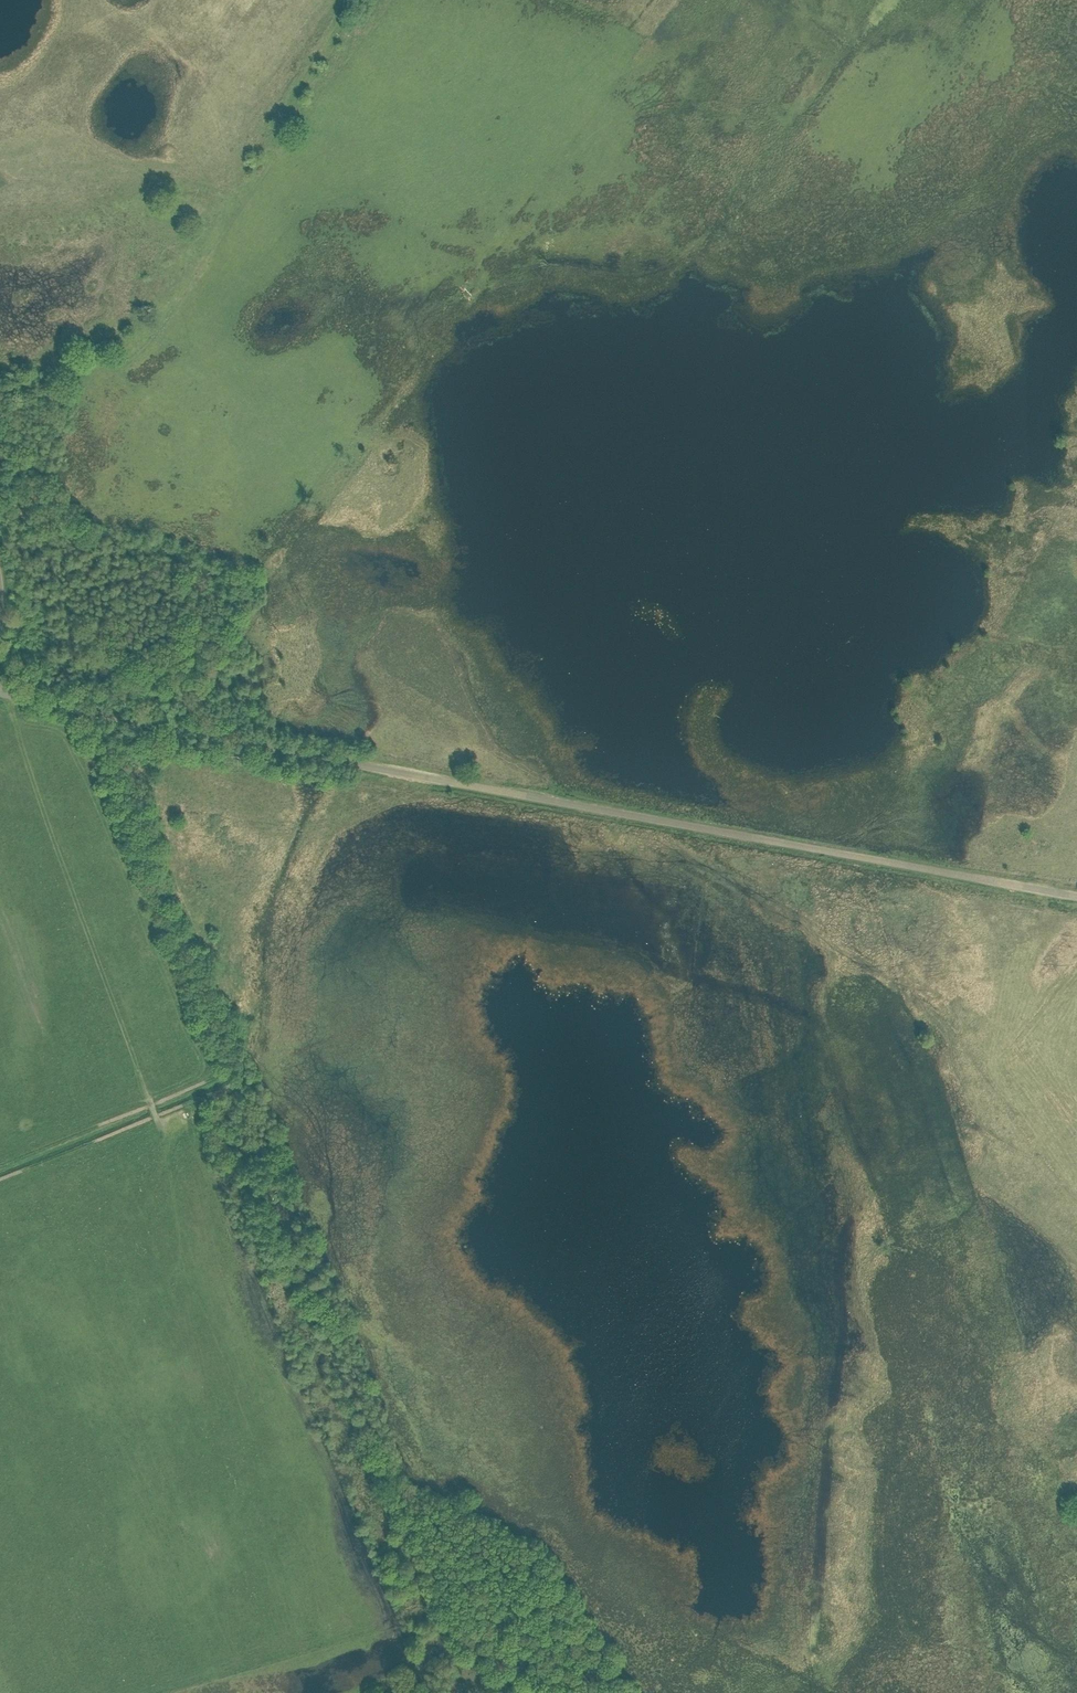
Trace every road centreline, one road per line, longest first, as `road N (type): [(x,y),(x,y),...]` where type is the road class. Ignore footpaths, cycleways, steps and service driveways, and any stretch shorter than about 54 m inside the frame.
road 1 (unclassified): [(1076,897),(0,692)]
road 2 (track): [(0,395),(124,363),(146,346),(286,134),(353,0)]

